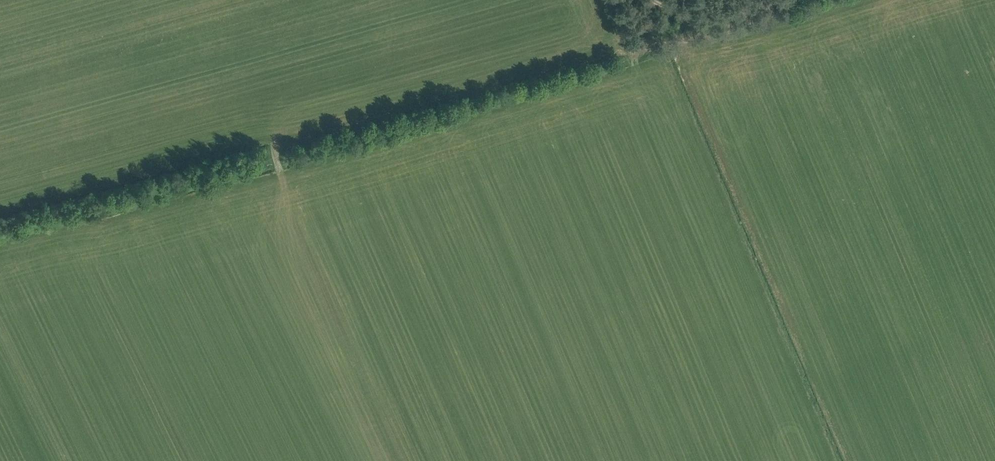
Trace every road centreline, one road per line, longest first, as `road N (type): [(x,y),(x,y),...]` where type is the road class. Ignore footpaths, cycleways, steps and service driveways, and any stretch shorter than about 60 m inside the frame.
road 1 (track): [(403,460),(275,147)]

